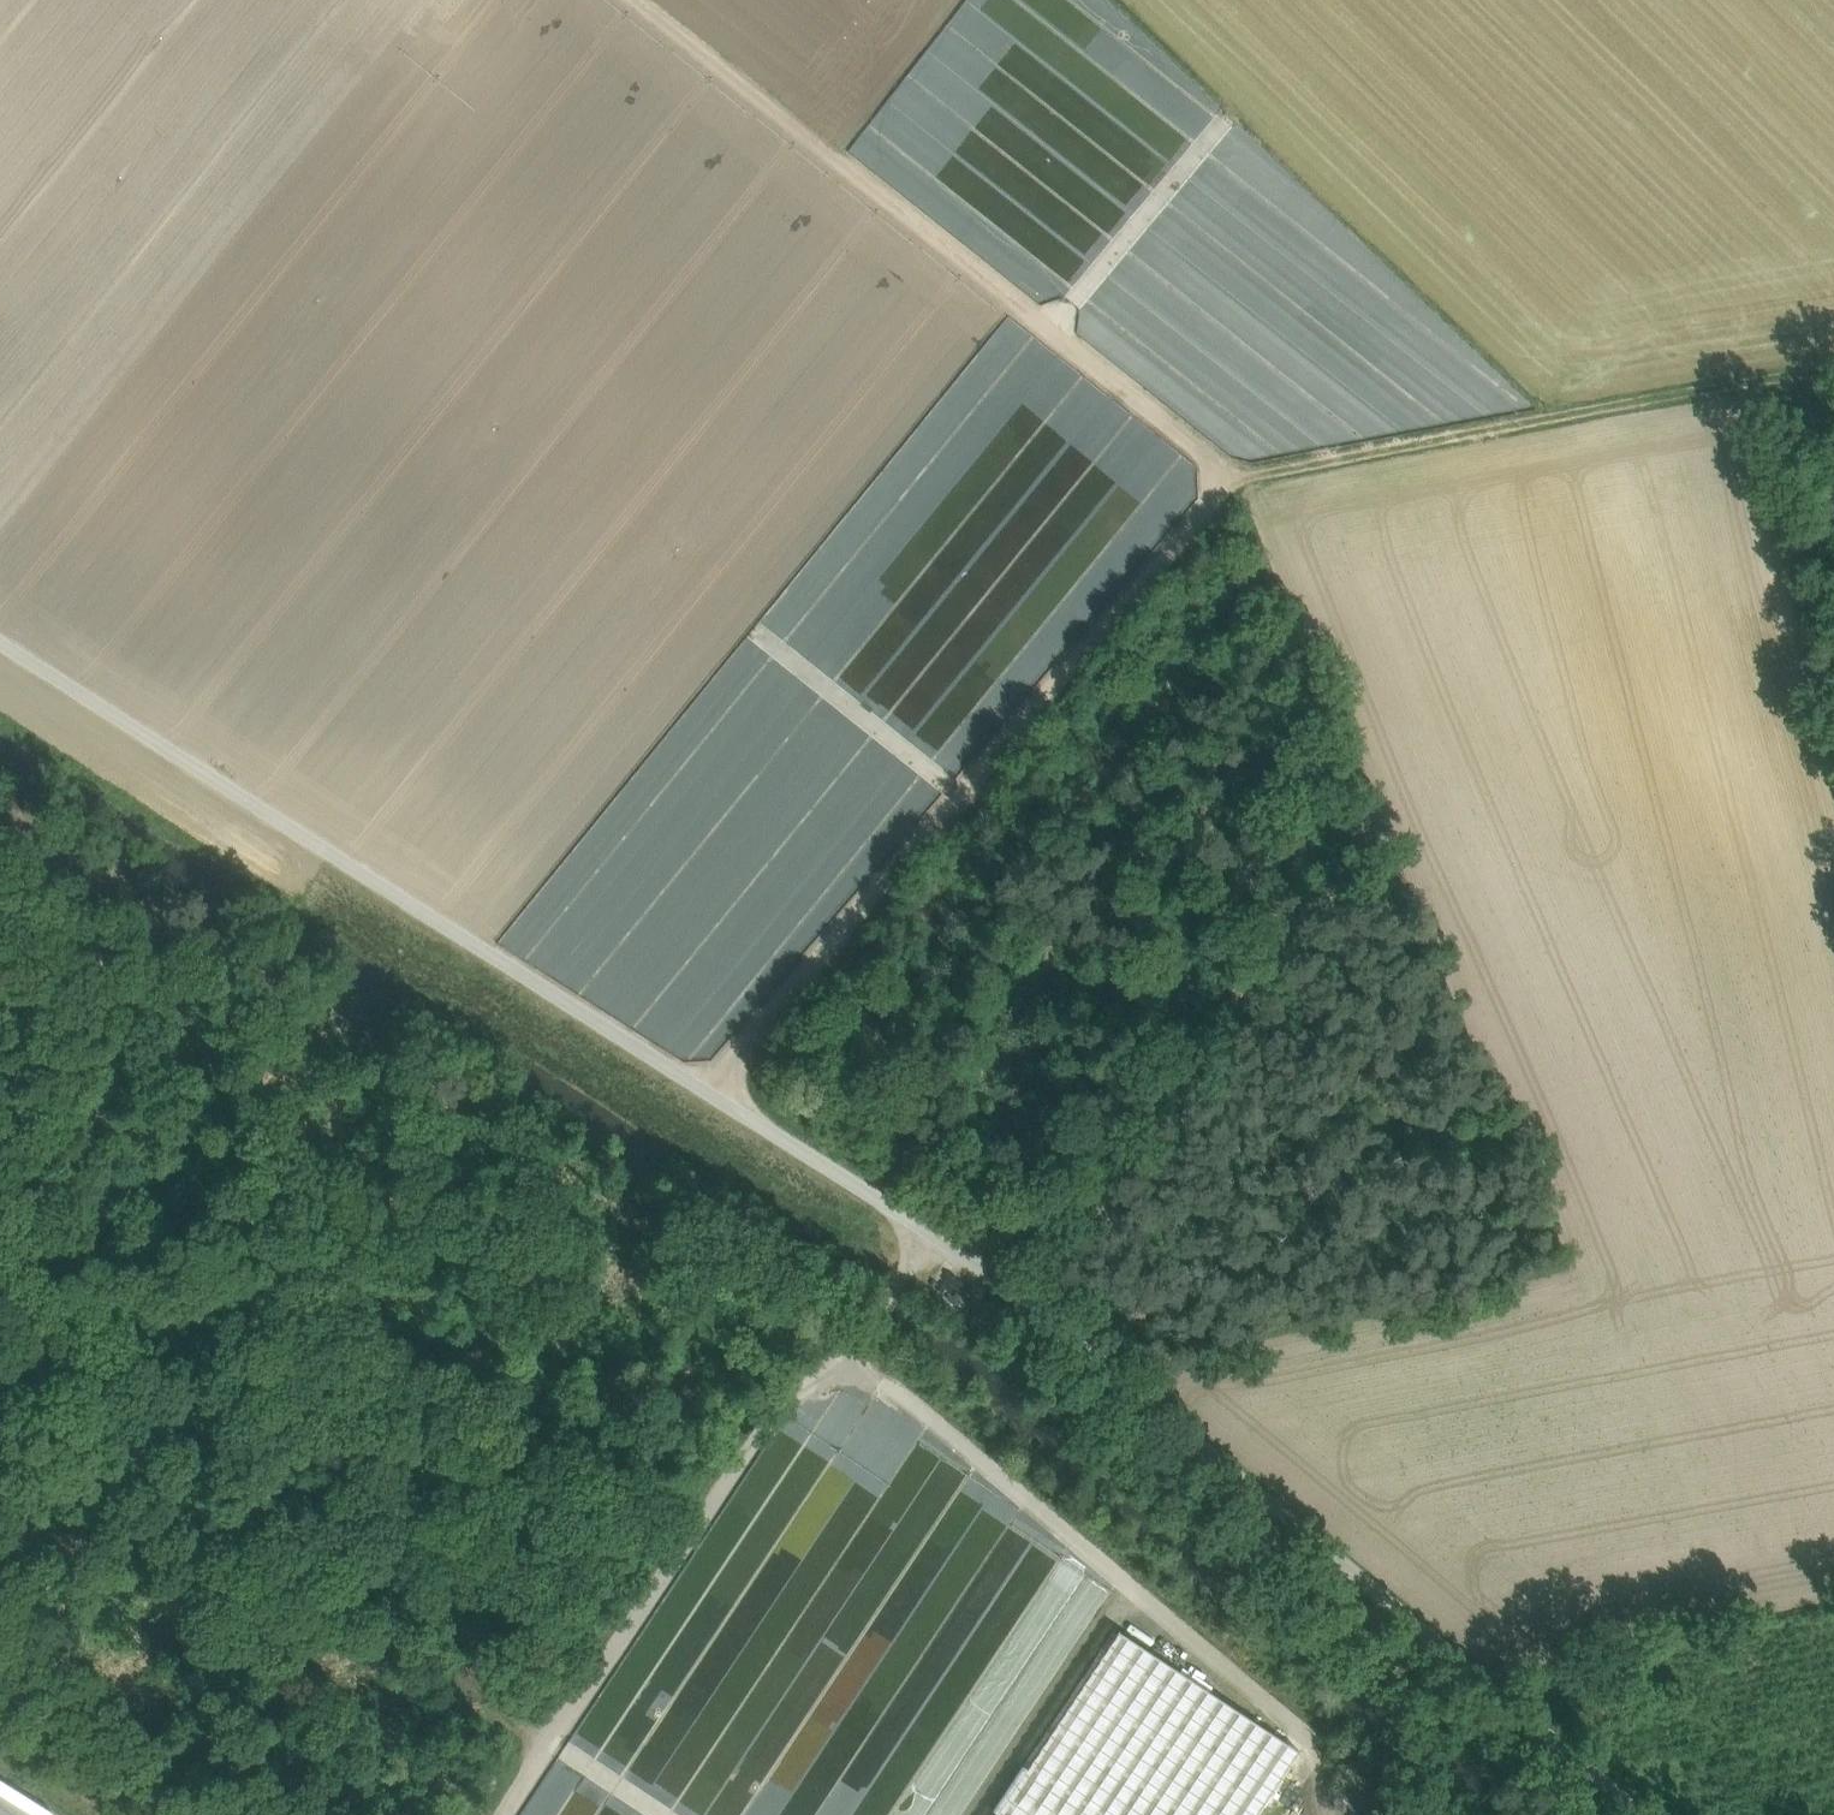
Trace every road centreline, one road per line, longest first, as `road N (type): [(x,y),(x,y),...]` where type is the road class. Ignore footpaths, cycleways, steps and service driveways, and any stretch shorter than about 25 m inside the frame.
road 1 (unclassified): [(0,640),(947,1244),(1074,1339),(1645,1814)]
road 2 (track): [(721,1104),(1262,466)]
road 3 (track): [(1262,466),(1521,400),(1750,382),(1833,365)]

